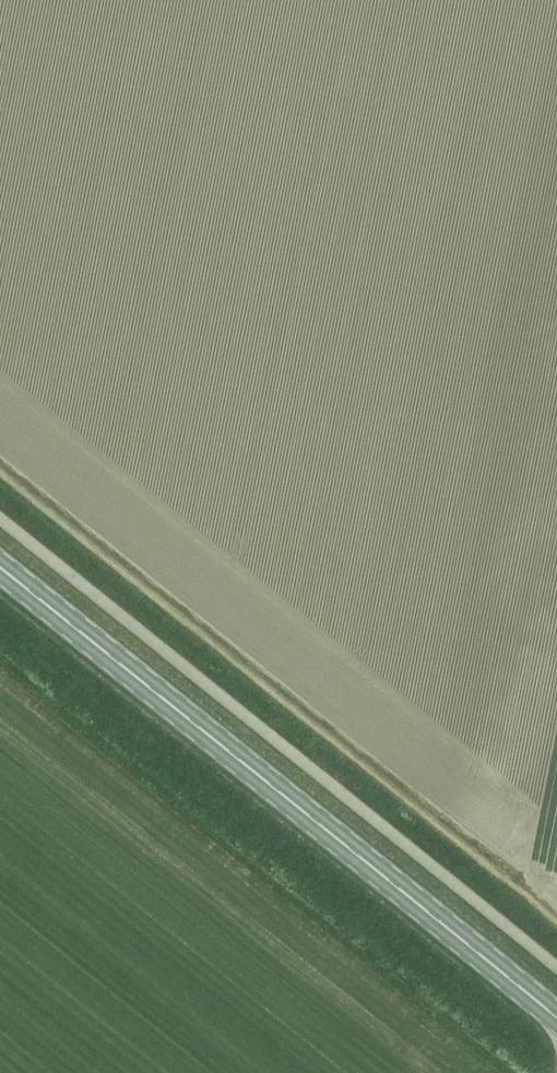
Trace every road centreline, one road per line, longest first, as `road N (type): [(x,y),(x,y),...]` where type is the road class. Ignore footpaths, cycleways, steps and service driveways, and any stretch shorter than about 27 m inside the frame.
road 1 (primary): [(556,1023),(0,570)]

